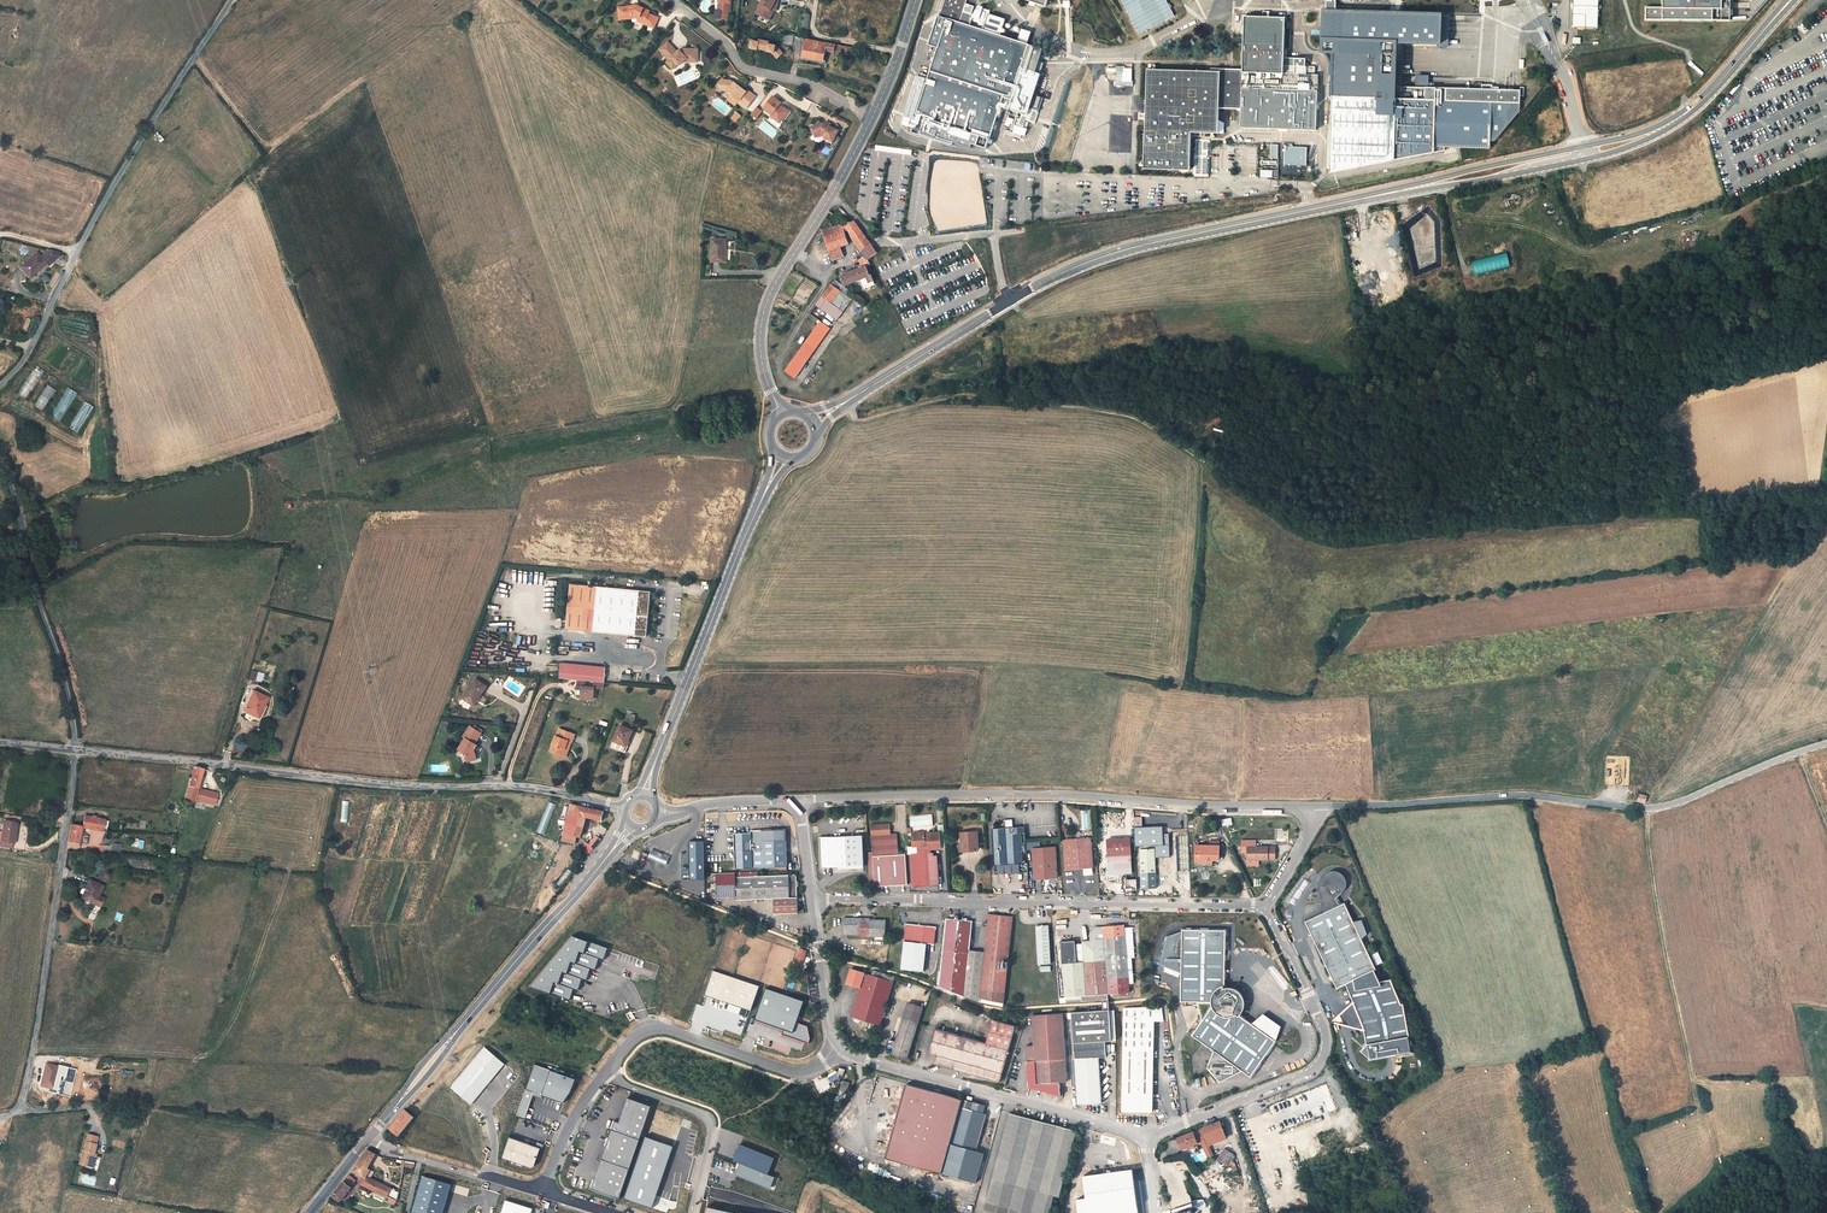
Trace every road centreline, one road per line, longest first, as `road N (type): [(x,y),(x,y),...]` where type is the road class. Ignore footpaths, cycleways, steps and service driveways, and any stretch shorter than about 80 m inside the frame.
road 1 (unclassified): [(840,1051),(1143,1138),(1313,1070),(1321,1059),(1324,1029),(1265,906)]
road 2 (unclassified): [(629,807),(540,789),(372,785),(75,750)]
road 3 (unclassified): [(1316,806),(1522,796),(1659,808),(1826,745)]
road 4 (unclassified): [(799,802),(1064,795),(1316,806)]
road 5 (residential): [(232,0),(109,191),(23,363),(0,387)]
road 6 (unclassified): [(1265,906),(813,898)]
road 7 (residential): [(0,1115),(20,1112),(75,750)]
road 8 (primary): [(1010,302),(1129,249),(1369,197)]
road 9 (track): [(20,1112),(109,1105),(299,1133),(358,1153)]
road 10 (primary): [(760,504),(651,772),(647,800)]
road 11 (unclassified): [(605,1075),(648,1031),(792,1072),(840,1051)]
road 12 (primary): [(636,819),(470,1015)]
road 13 (residential): [(871,117),(809,83),(744,68),(725,40),(671,0)]
road 14 (primary): [(1581,146),(1369,197)]
road 15 (residential): [(23,539),(70,699),(75,750)]
road 16 (unclassified): [(692,1212),(712,1124),(703,1113),(605,1075)]
road 17 (secondary): [(832,193),(771,291),(760,335),(764,374)]
road 18 (unclassified): [(994,233),(878,242),(832,193)]
road 19 (unclassified): [(370,1138),(398,1155),(544,1191)]
road 20 (primary): [(866,388),(1010,302)]
road 21 (unclassified): [(813,898),(840,1051)]
road 22 (unclassified): [(651,810),(799,802)]
road 23 (primary): [(1706,96),(1652,128),(1581,146)]
road 24 (unclassified): [(544,1191),(572,1121),(605,1075)]
road 25 (primary): [(1369,197),(1498,177)]
road 26 (primary): [(1597,155),(1647,139),(1706,96)]
road 27 (secondary): [(916,0),(871,117)]

